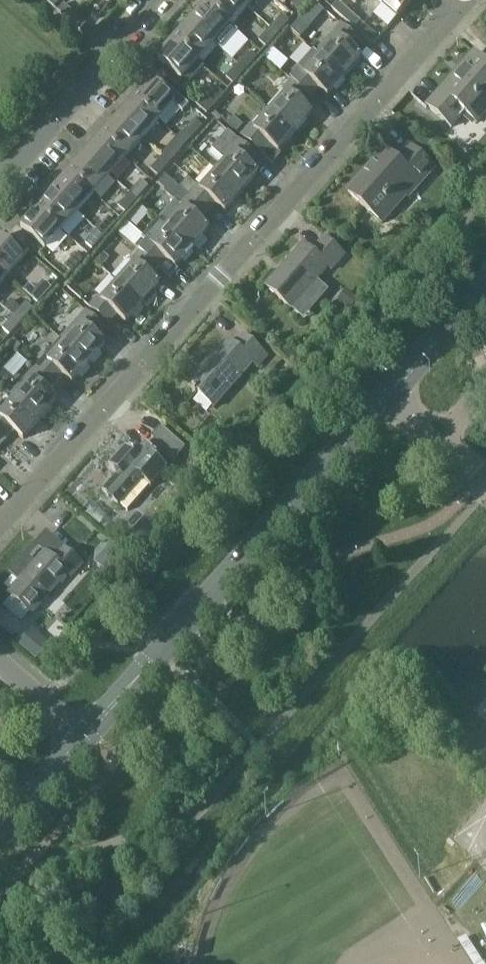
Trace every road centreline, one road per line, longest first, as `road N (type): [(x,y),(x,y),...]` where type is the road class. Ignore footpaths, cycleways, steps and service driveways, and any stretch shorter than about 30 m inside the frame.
road 1 (residential): [(0,528),(468,0)]
road 2 (tertiary): [(87,735),(485,285)]
road 3 (residential): [(0,183),(161,0)]
road 4 (tertiary): [(0,832),(87,735)]

